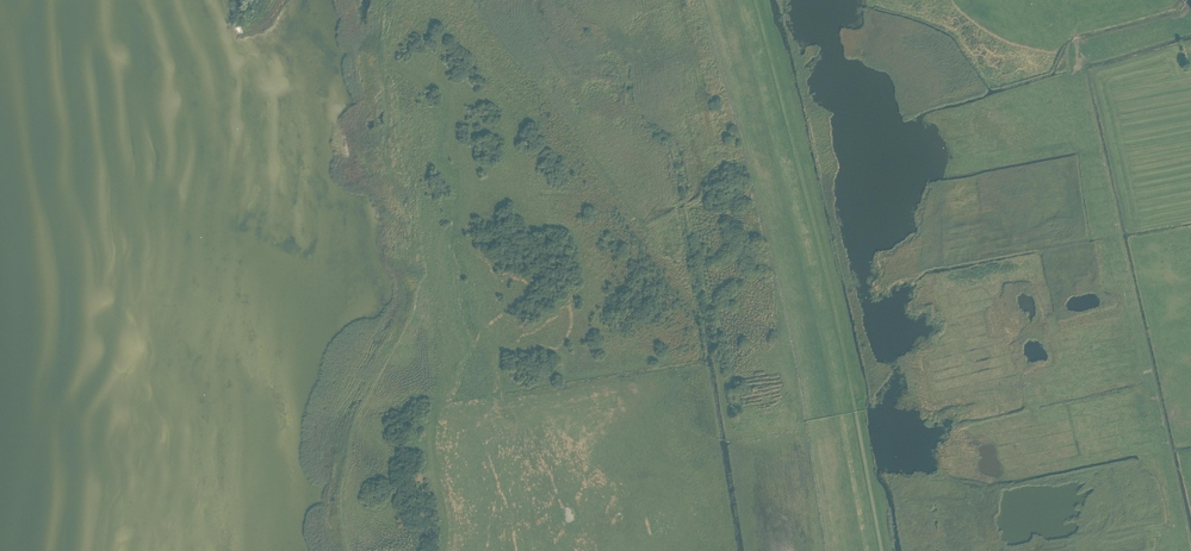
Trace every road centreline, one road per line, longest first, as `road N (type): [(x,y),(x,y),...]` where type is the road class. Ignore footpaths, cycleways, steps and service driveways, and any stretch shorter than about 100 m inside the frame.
road 1 (track): [(882,550),(829,279),(756,0)]

